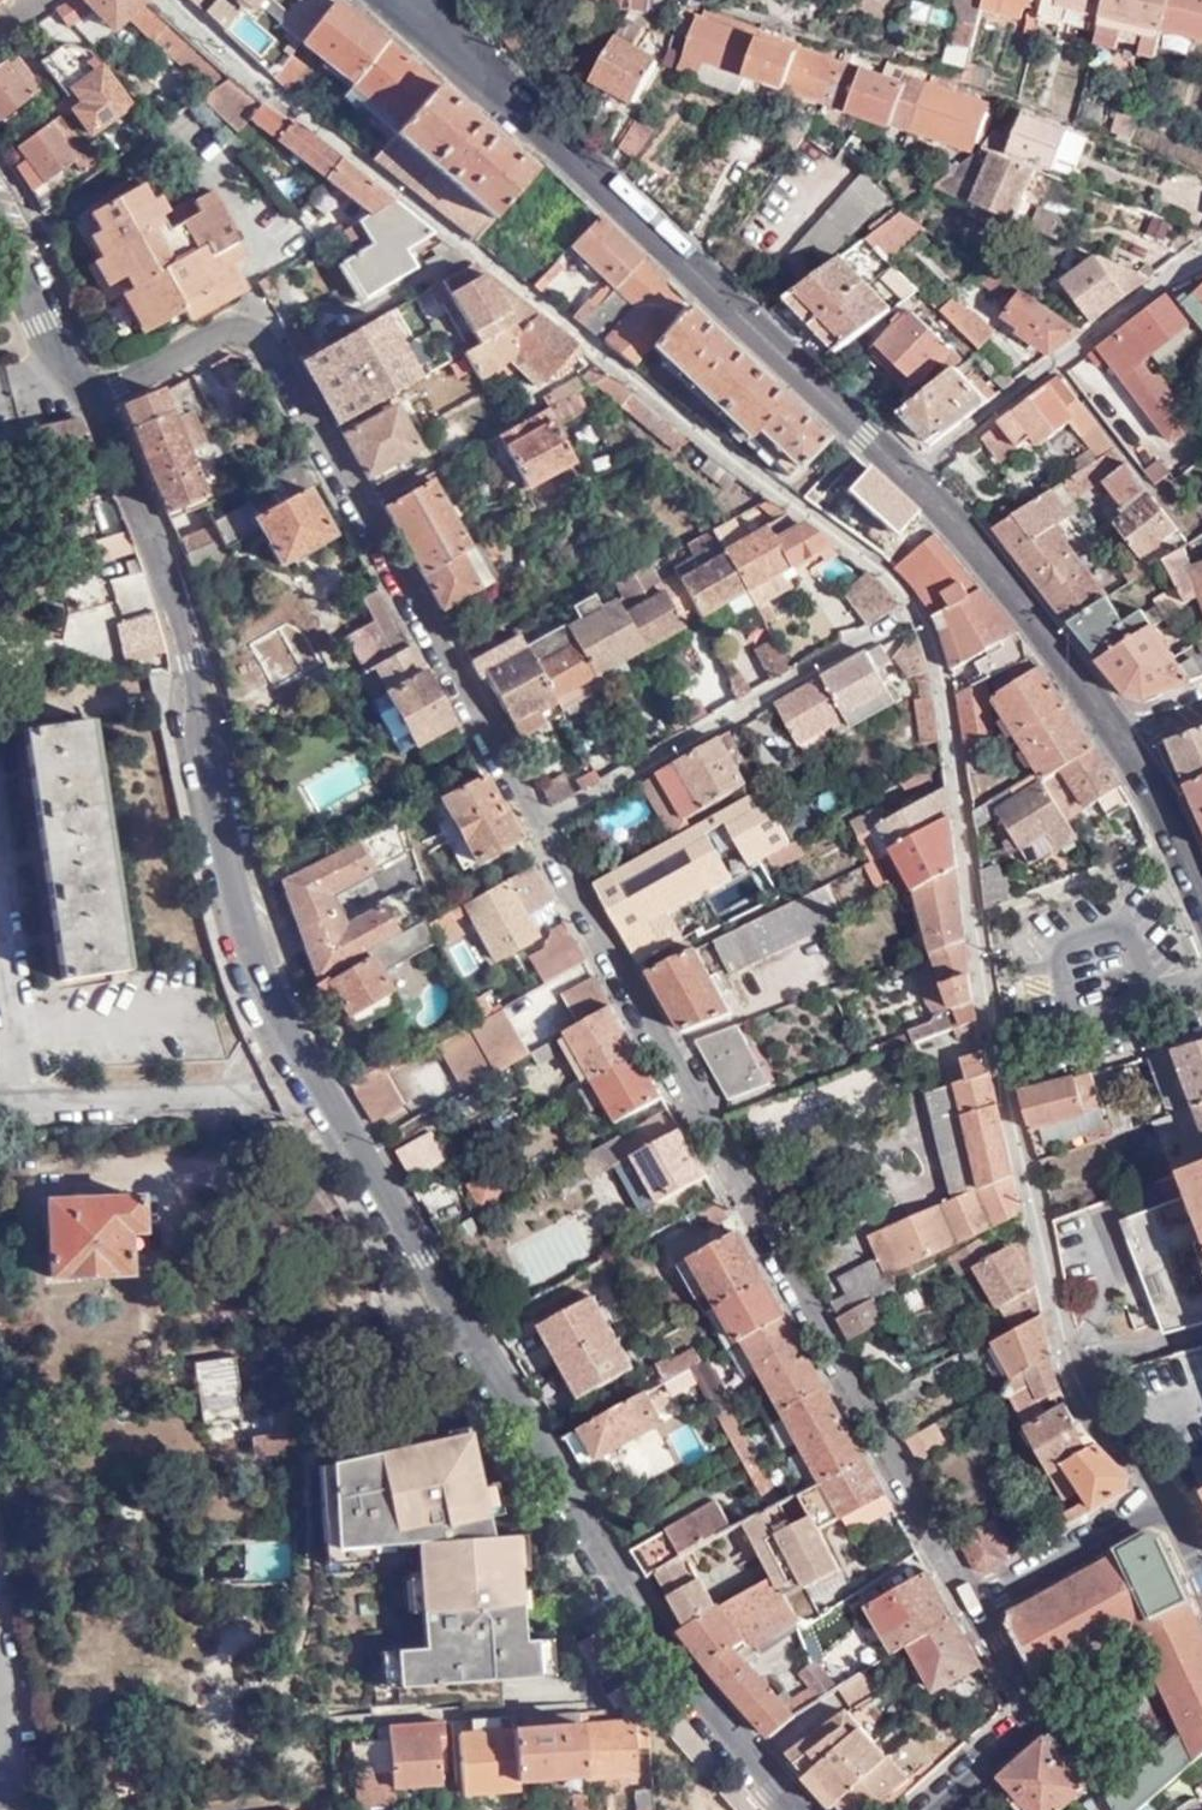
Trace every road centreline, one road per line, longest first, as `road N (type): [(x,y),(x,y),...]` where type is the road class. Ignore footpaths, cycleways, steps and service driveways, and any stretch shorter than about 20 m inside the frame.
road 1 (residential): [(807,1809),(671,1666),(275,1030),(229,874),(183,634),(94,398)]
road 2 (residential): [(532,834),(965,1606)]
road 3 (residential): [(94,398),(249,322),(532,834)]
road 4 (secondary): [(453,37),(913,480)]
road 5 (residential): [(532,834),(904,616)]
road 6 (residential): [(1201,255),(913,480)]
road 7 (secondary): [(913,480),(1001,578),(1126,748)]
road 8 (residential): [(965,1606),(1026,1719),(913,1809)]
road 9 (residential): [(965,1606),(1166,1498)]
road 10 (residential): [(1055,1328),(1088,1413),(1166,1498)]
road 11 (residential): [(94,398),(40,322),(0,218)]
road 12 (secondary): [(1126,748),(1201,906)]

